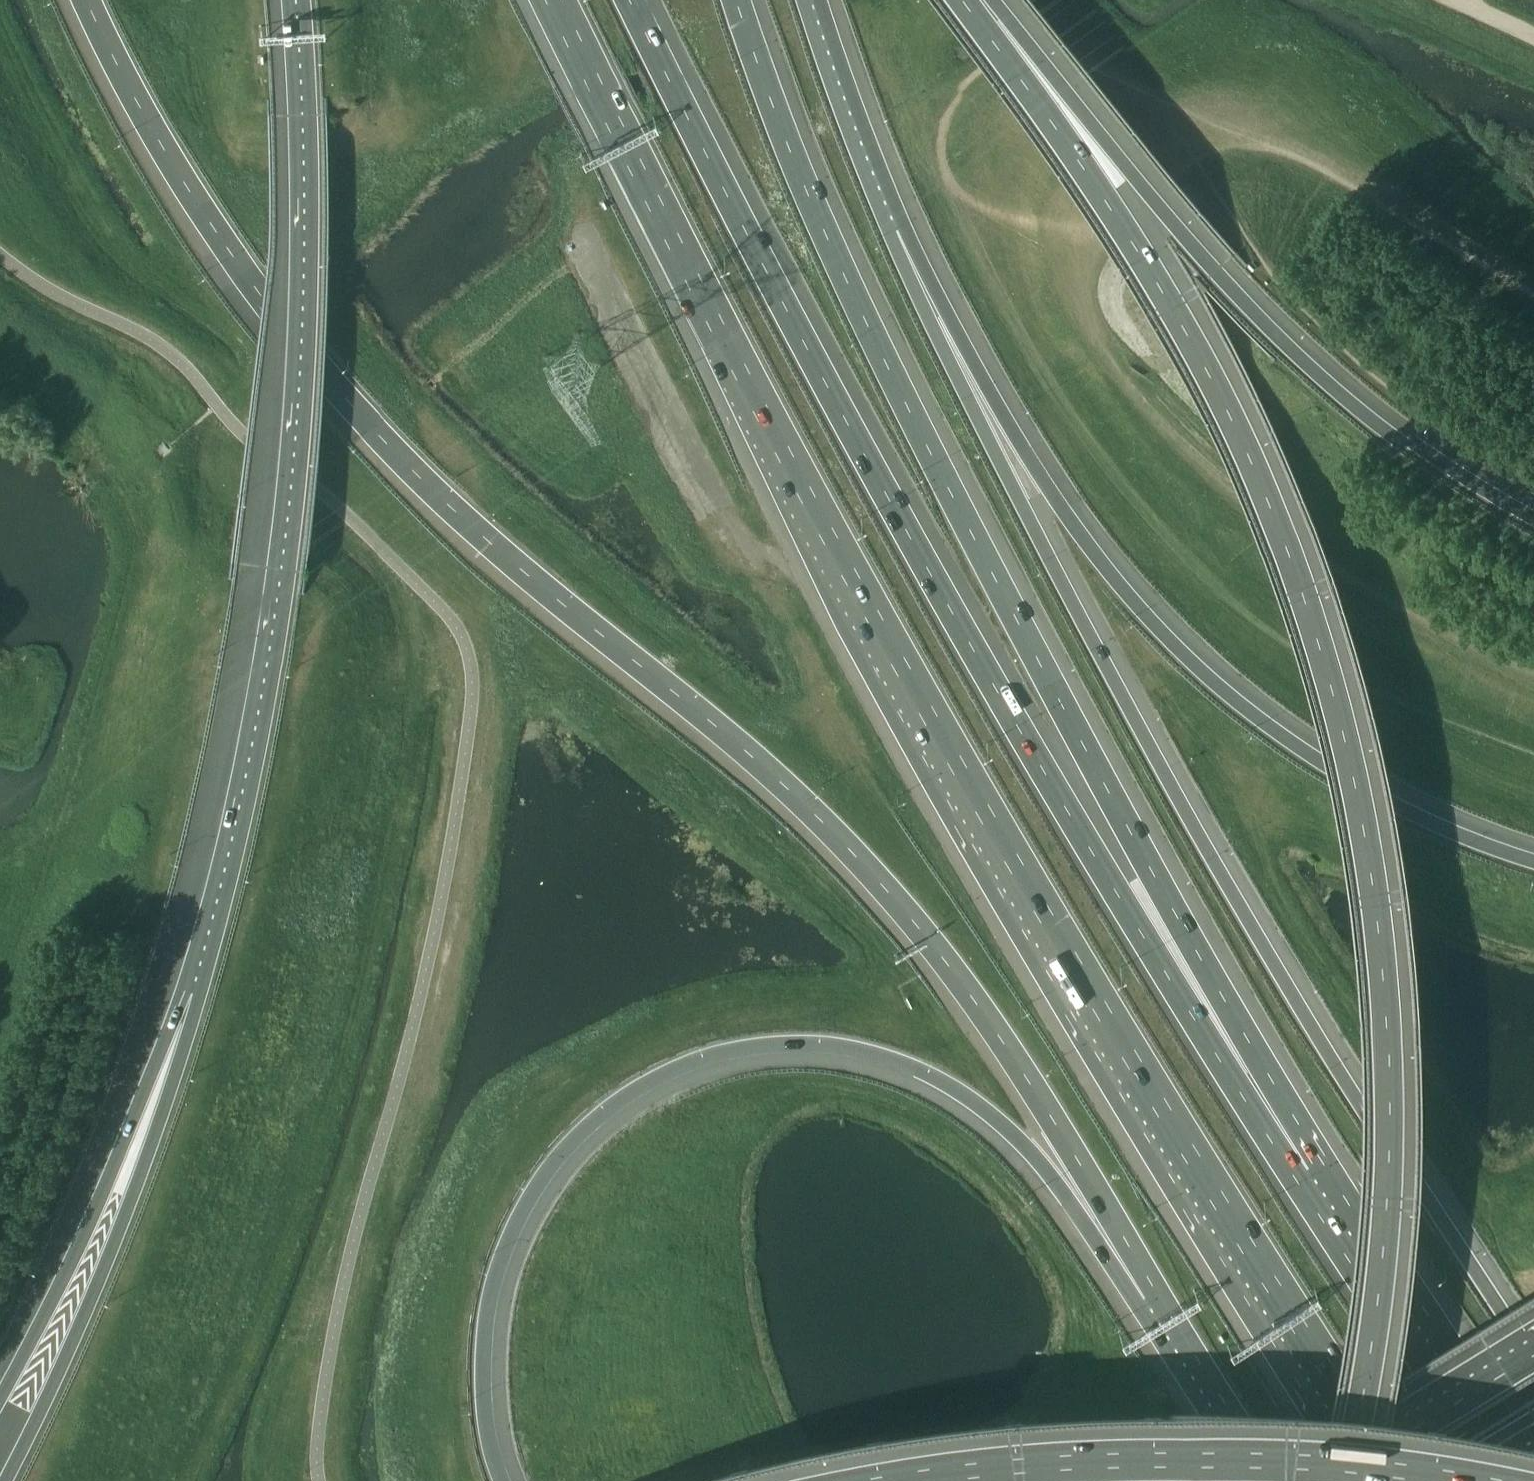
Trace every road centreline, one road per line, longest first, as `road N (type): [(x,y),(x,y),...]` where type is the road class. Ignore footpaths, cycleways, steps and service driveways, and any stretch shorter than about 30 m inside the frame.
road 1 (motorway): [(553,0),(903,671),(1265,1277),(1402,1480)]
road 2 (motorway): [(84,0),(171,163),(324,377),(419,478),(814,814),(888,893),(1022,1072),(1154,1292)]
road 3 (motorway): [(1338,1480),(1363,1350),(1383,1067),(1368,857),(1340,726),(1286,547),(1203,359),(1083,155),(965,0)]
road 4 (motorway): [(1309,1174),(1046,775),(920,557),(626,0)]
road 5 (motorway): [(1533,1374),(1248,930),(1089,642),(888,231)]
road 6 (motorway): [(1309,1174),(882,357),(803,181),(735,0)]
road 7 (motorway): [(500,1480),(487,1438),(484,1314),(527,1201),(558,1155),(606,1112),(662,1075),(718,1057),(779,1046),(846,1048),(958,1093),(1013,1138),(1154,1292)]
road 8 (motorway): [(295,0),(303,307),(282,571),(235,830),(195,981)]
road 9 (motorway): [(1533,862),(1416,817),(1317,760),(1189,661),(1078,534),(888,231)]
road 10 (motorway): [(1533,520),(1351,395),(1215,264),(999,0)]
road 11 (motorway): [(1533,1474),(1415,1452),(1216,1435),(1017,1444),(806,1480)]
road 12 (motorway): [(195,981),(92,1273),(0,1474)]
road 13 (motorway): [(195,981),(122,1118),(0,1390)]
road 14 (motorway): [(1514,1480),(1309,1174)]
road 15 (motorway): [(1533,1345),(1312,1480)]
road 16 (motorway): [(888,231),(802,0)]
road 17 (motorway): [(1154,1292),(1278,1480)]

